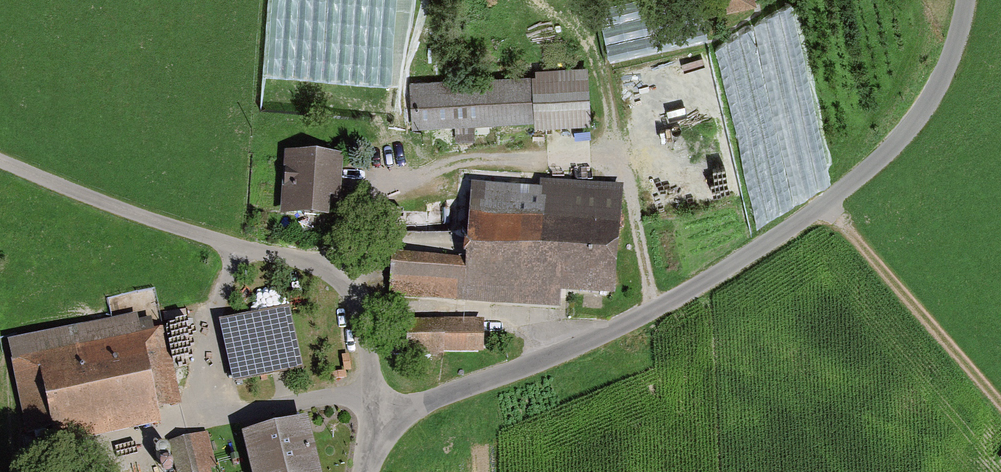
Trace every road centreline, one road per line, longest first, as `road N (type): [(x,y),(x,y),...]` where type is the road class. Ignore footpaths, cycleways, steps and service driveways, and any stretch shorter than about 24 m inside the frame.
road 1 (unclassified): [(374,423),(656,309),(824,203),(875,164),(931,99),(967,0)]
road 2 (unclassified): [(0,161),(168,224),(334,268),(363,309),(374,423)]
road 3 (track): [(1000,402),(824,203)]

